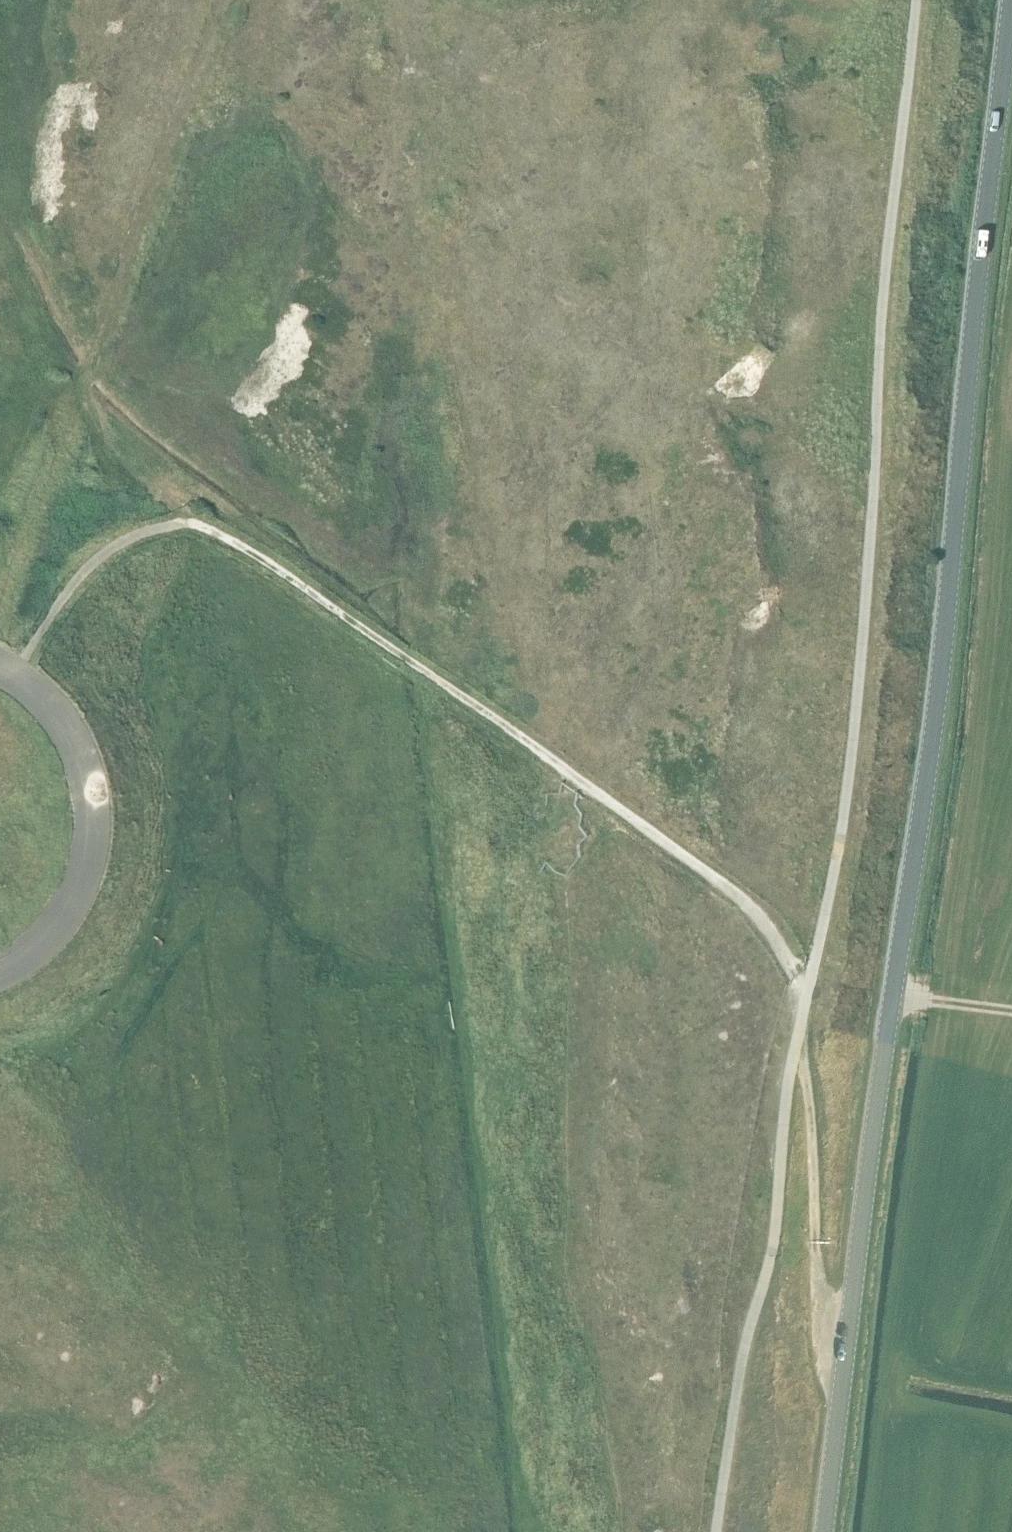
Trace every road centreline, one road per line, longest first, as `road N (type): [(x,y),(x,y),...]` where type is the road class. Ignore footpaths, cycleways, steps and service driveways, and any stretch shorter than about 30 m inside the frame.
road 1 (secondary): [(828,1531),(940,686),(1011,8)]
road 2 (track): [(185,524),(216,531),(258,555),(724,884),(784,956),(803,1006)]
road 3 (track): [(223,0),(82,396),(113,475),(179,509),(185,524)]
road 4 (track): [(15,673),(57,708),(86,754),(100,807),(96,862),(75,913),(40,955),(0,980)]
road 5 (track): [(803,1006),(823,1301),(847,1374)]
road 6 (track): [(15,673),(92,563),(125,536),(185,524)]

